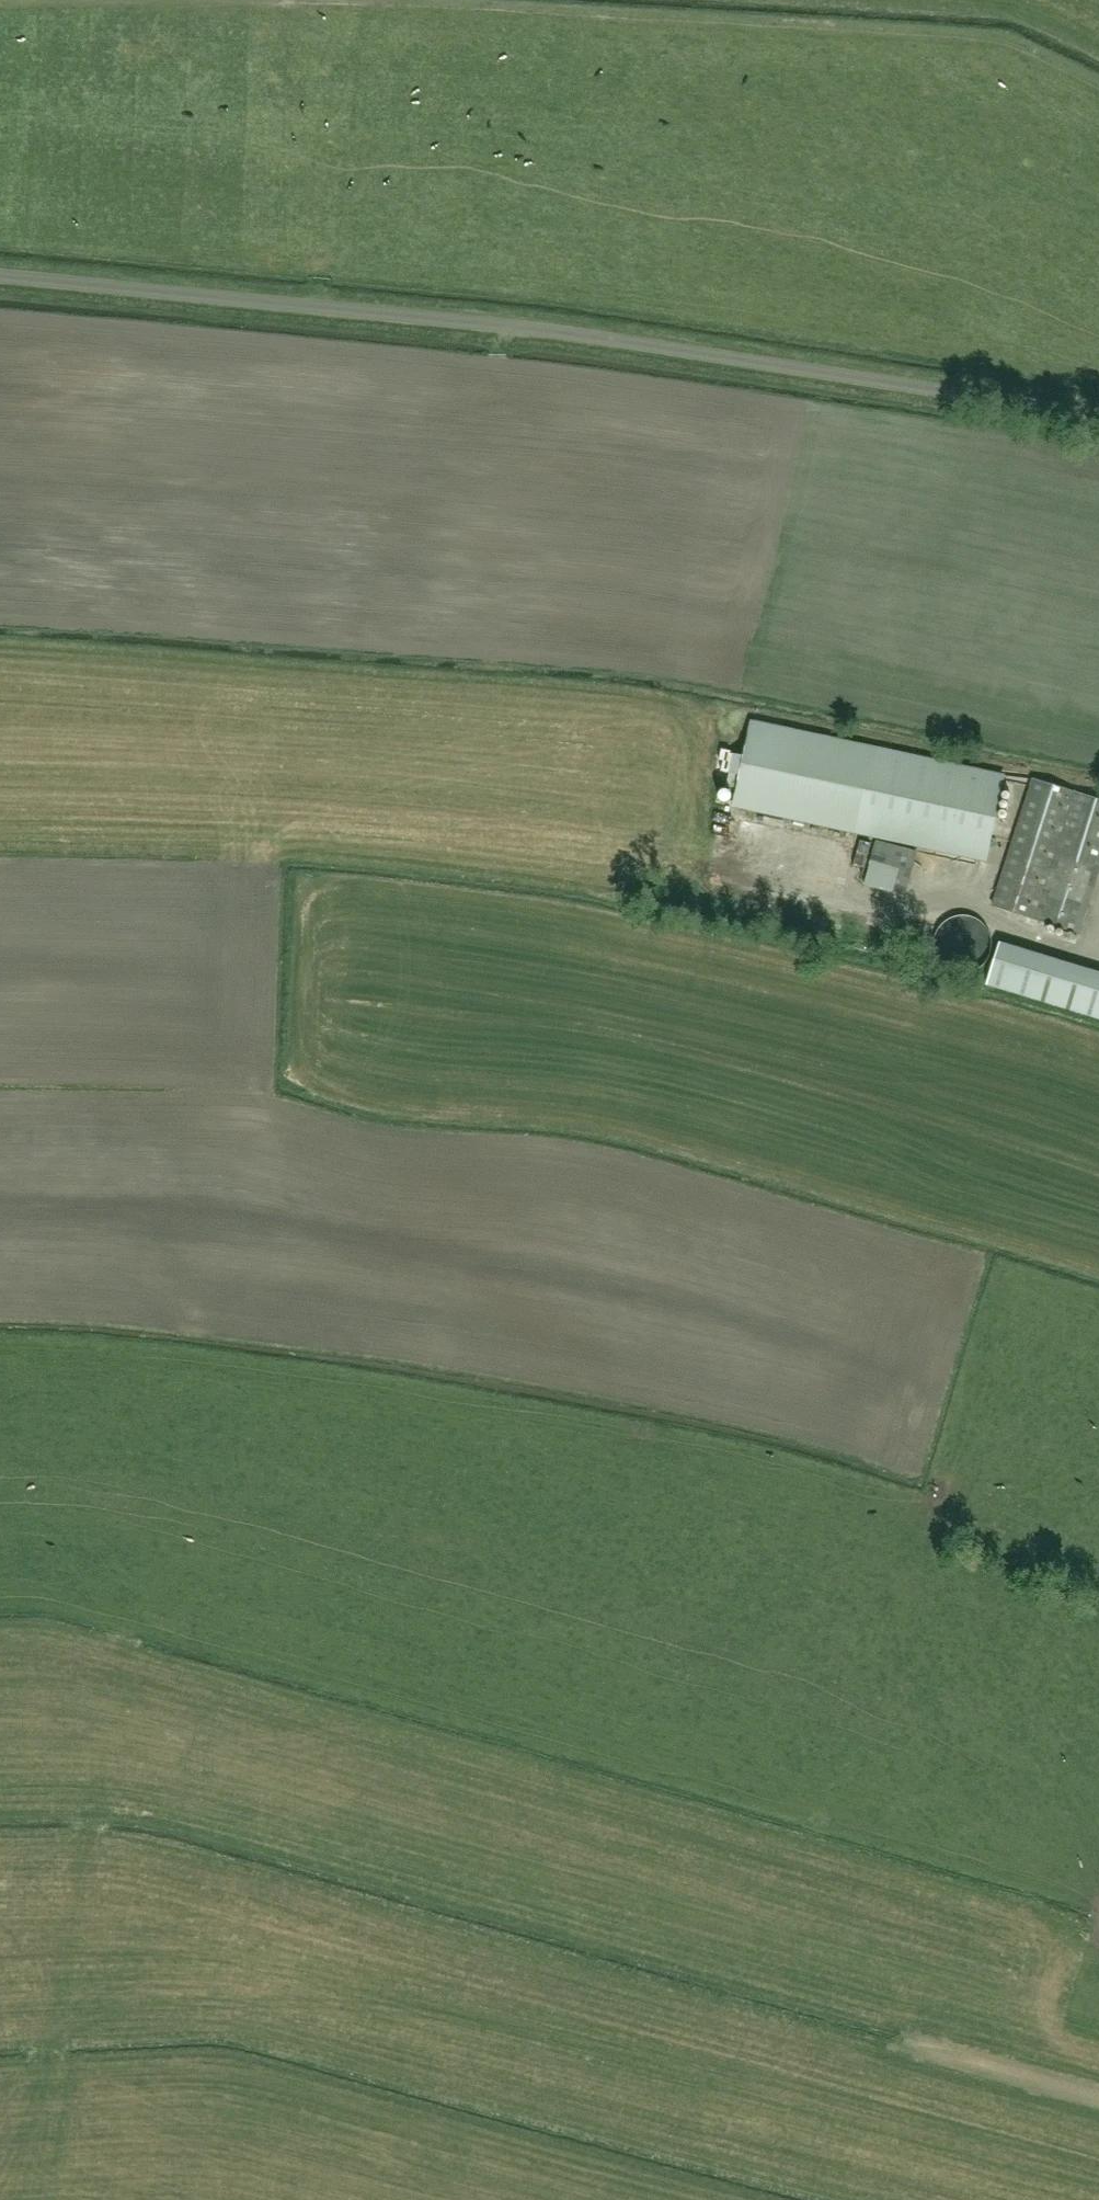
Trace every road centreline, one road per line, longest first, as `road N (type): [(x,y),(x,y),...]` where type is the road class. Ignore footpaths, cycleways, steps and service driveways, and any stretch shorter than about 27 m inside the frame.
road 1 (unclassified): [(1098,418),(507,325),(0,283)]

